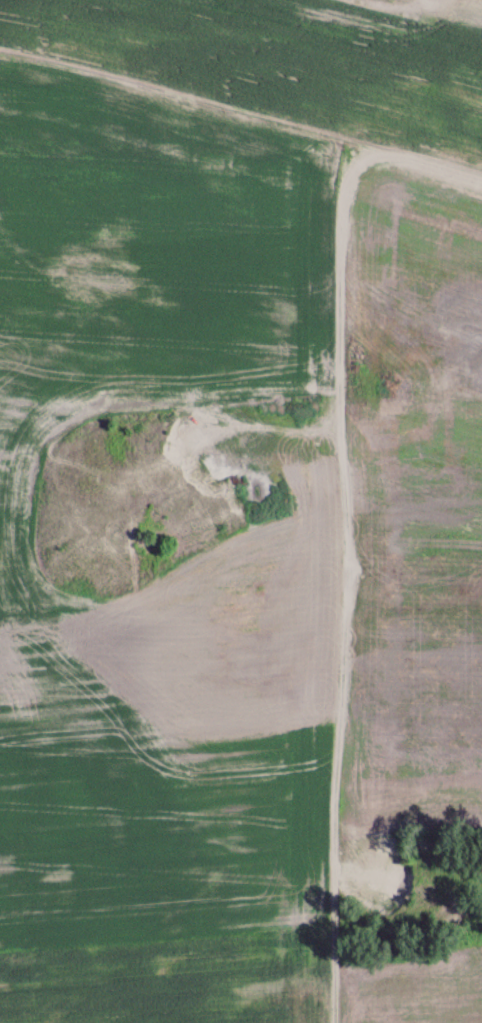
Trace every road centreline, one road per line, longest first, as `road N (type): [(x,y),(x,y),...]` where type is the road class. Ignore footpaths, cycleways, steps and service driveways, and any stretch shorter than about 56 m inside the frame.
road 1 (residential): [(383,151),(349,191),(346,228),(350,492),(333,932),(337,1022)]
road 2 (residential): [(348,416),(66,417),(45,452),(31,537),(41,581),(75,605),(99,608)]
road 3 (residential): [(0,53),(320,129),(481,177)]
road 4 (residential): [(481,330),(345,285)]
road 5 (residential): [(338,840),(451,886)]

